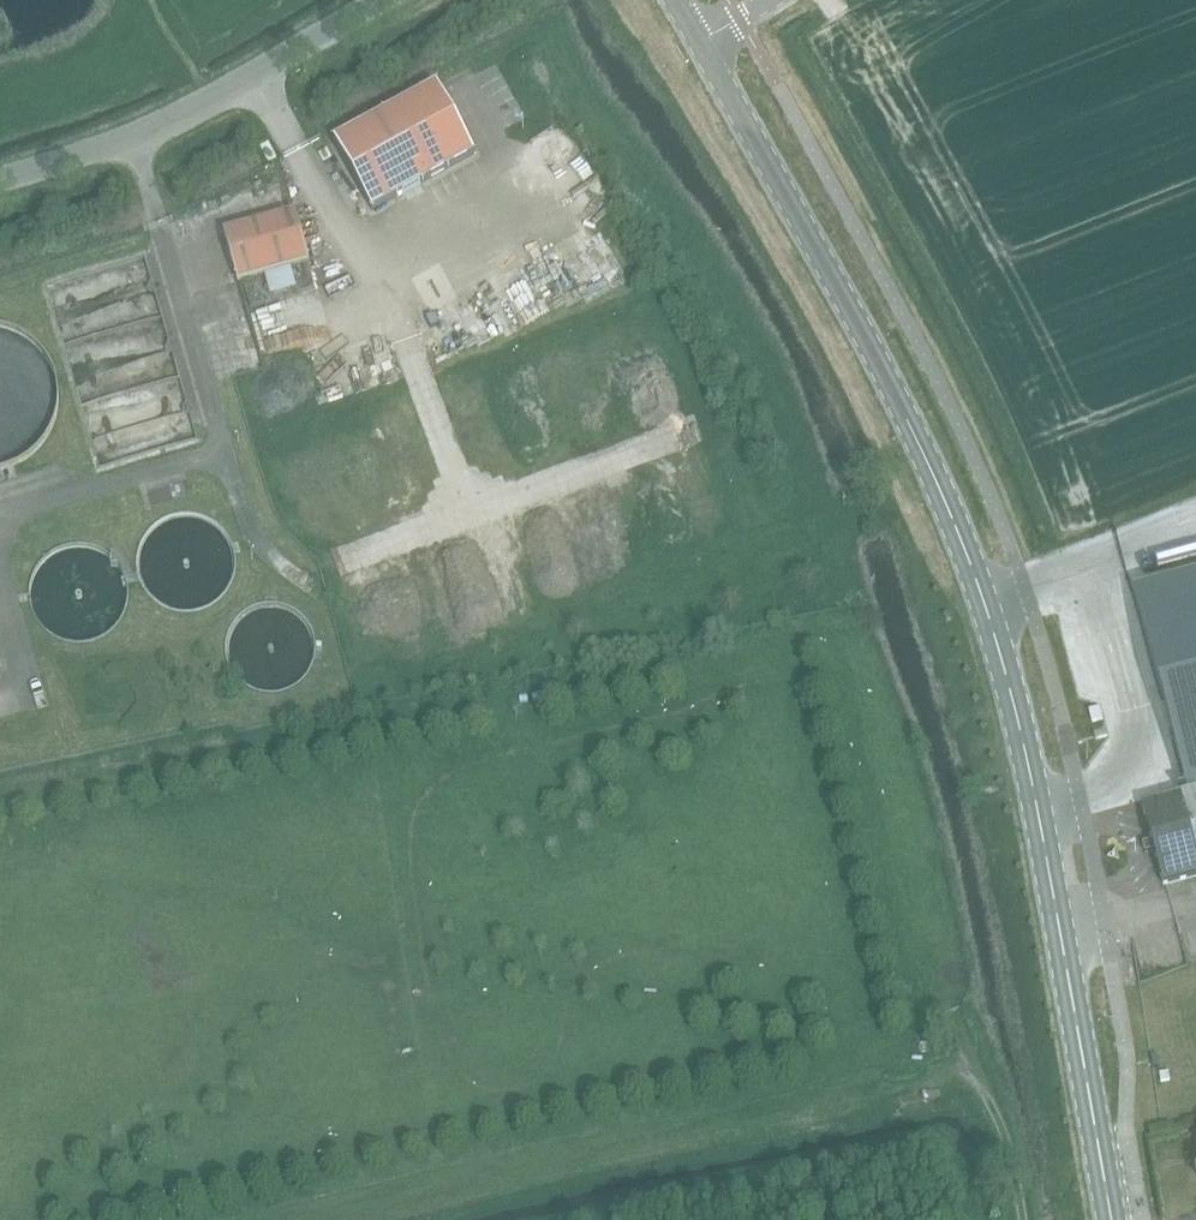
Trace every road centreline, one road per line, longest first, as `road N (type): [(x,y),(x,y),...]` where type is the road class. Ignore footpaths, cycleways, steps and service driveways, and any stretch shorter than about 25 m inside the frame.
road 1 (secondary): [(1115,1219),(1048,843),(989,611),(908,420),(701,41)]
road 2 (unclassified): [(0,180),(147,135),(385,0)]

